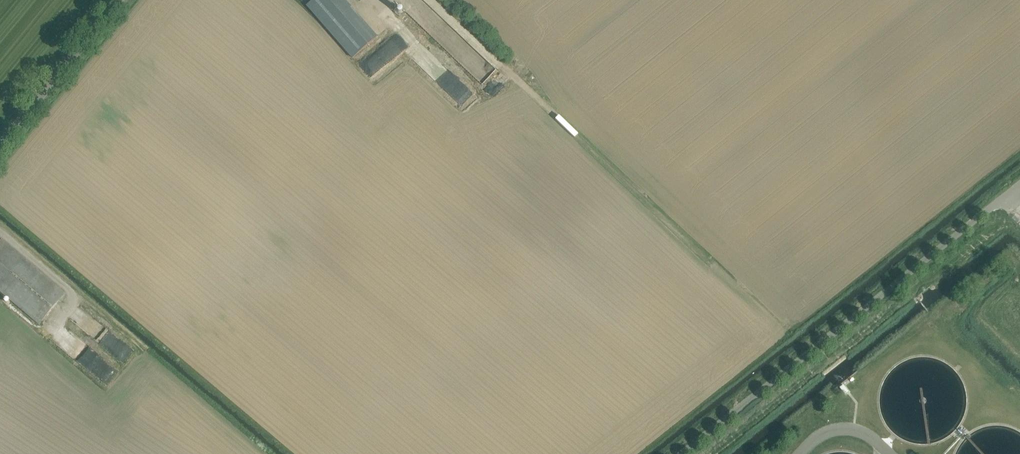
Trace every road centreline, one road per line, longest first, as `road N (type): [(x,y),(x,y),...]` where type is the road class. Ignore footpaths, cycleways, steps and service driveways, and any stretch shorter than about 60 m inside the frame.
road 1 (unclassified): [(680,453),(1019,184)]
road 2 (unclassified): [(0,148),(121,0)]

